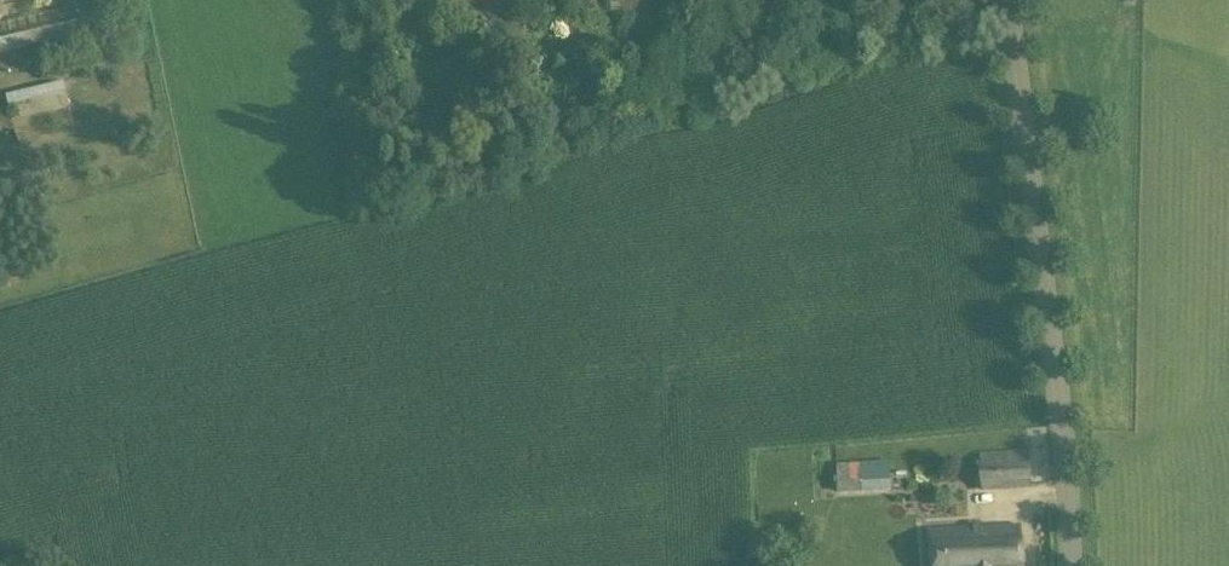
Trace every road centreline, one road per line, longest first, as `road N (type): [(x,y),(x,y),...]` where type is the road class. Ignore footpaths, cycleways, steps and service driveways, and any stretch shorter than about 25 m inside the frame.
road 1 (unclassified): [(1070,565),(1056,361),(1012,0)]

